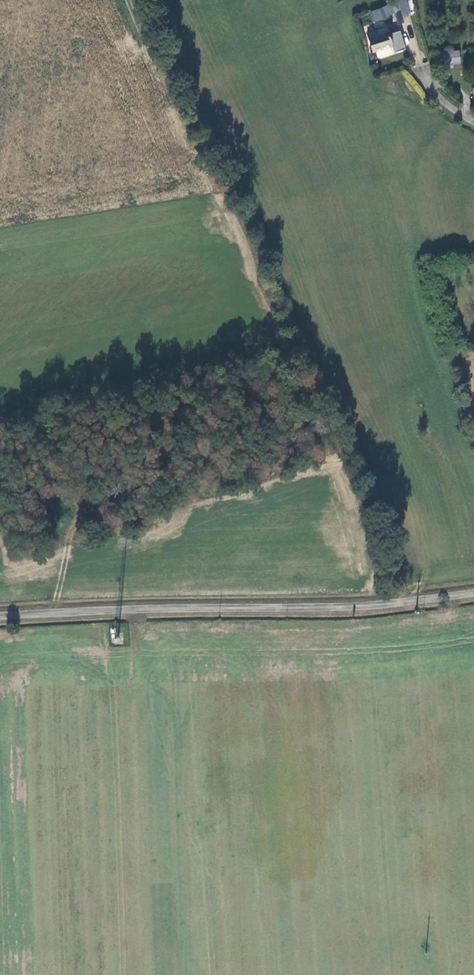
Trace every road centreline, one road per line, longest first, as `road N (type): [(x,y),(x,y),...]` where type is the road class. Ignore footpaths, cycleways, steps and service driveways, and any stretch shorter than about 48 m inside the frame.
road 1 (unclassified): [(473,593),(371,605),(0,612)]

